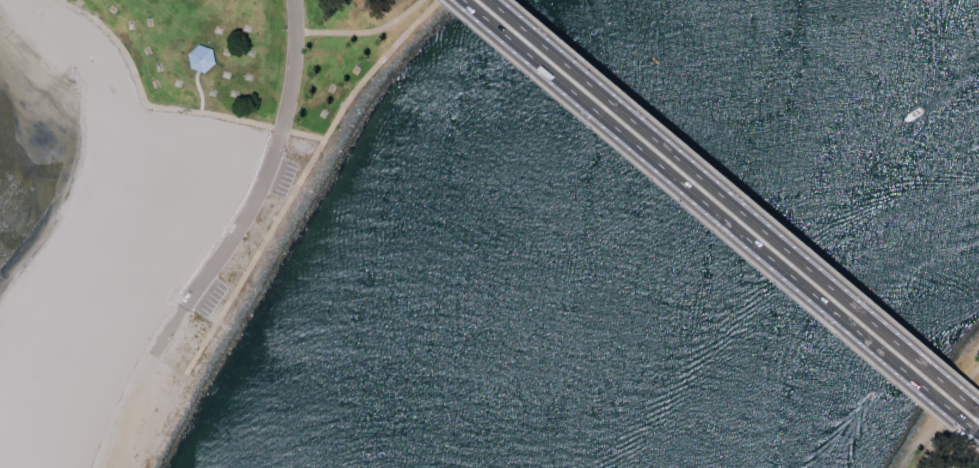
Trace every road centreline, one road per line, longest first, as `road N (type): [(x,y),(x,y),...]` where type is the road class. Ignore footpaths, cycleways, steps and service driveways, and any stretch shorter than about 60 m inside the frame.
road 1 (secondary): [(466,0),(978,433)]
road 2 (secondary): [(978,411),(493,0)]
road 3 (residential): [(297,0),(300,46),(284,130)]

